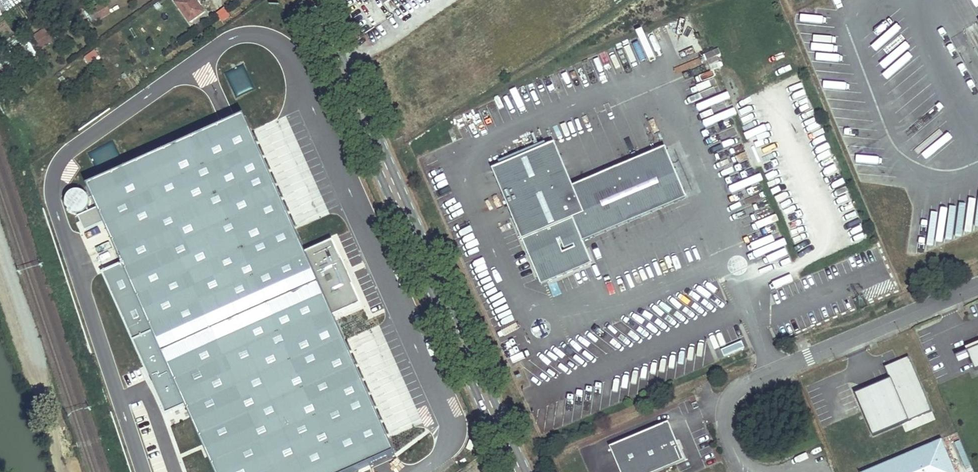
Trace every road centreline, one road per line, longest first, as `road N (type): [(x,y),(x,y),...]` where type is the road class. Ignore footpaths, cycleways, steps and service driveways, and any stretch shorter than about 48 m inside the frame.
road 1 (primary): [(312,0),(521,471)]
road 2 (residential): [(977,283),(741,386),(726,403),(725,422),(743,471)]

